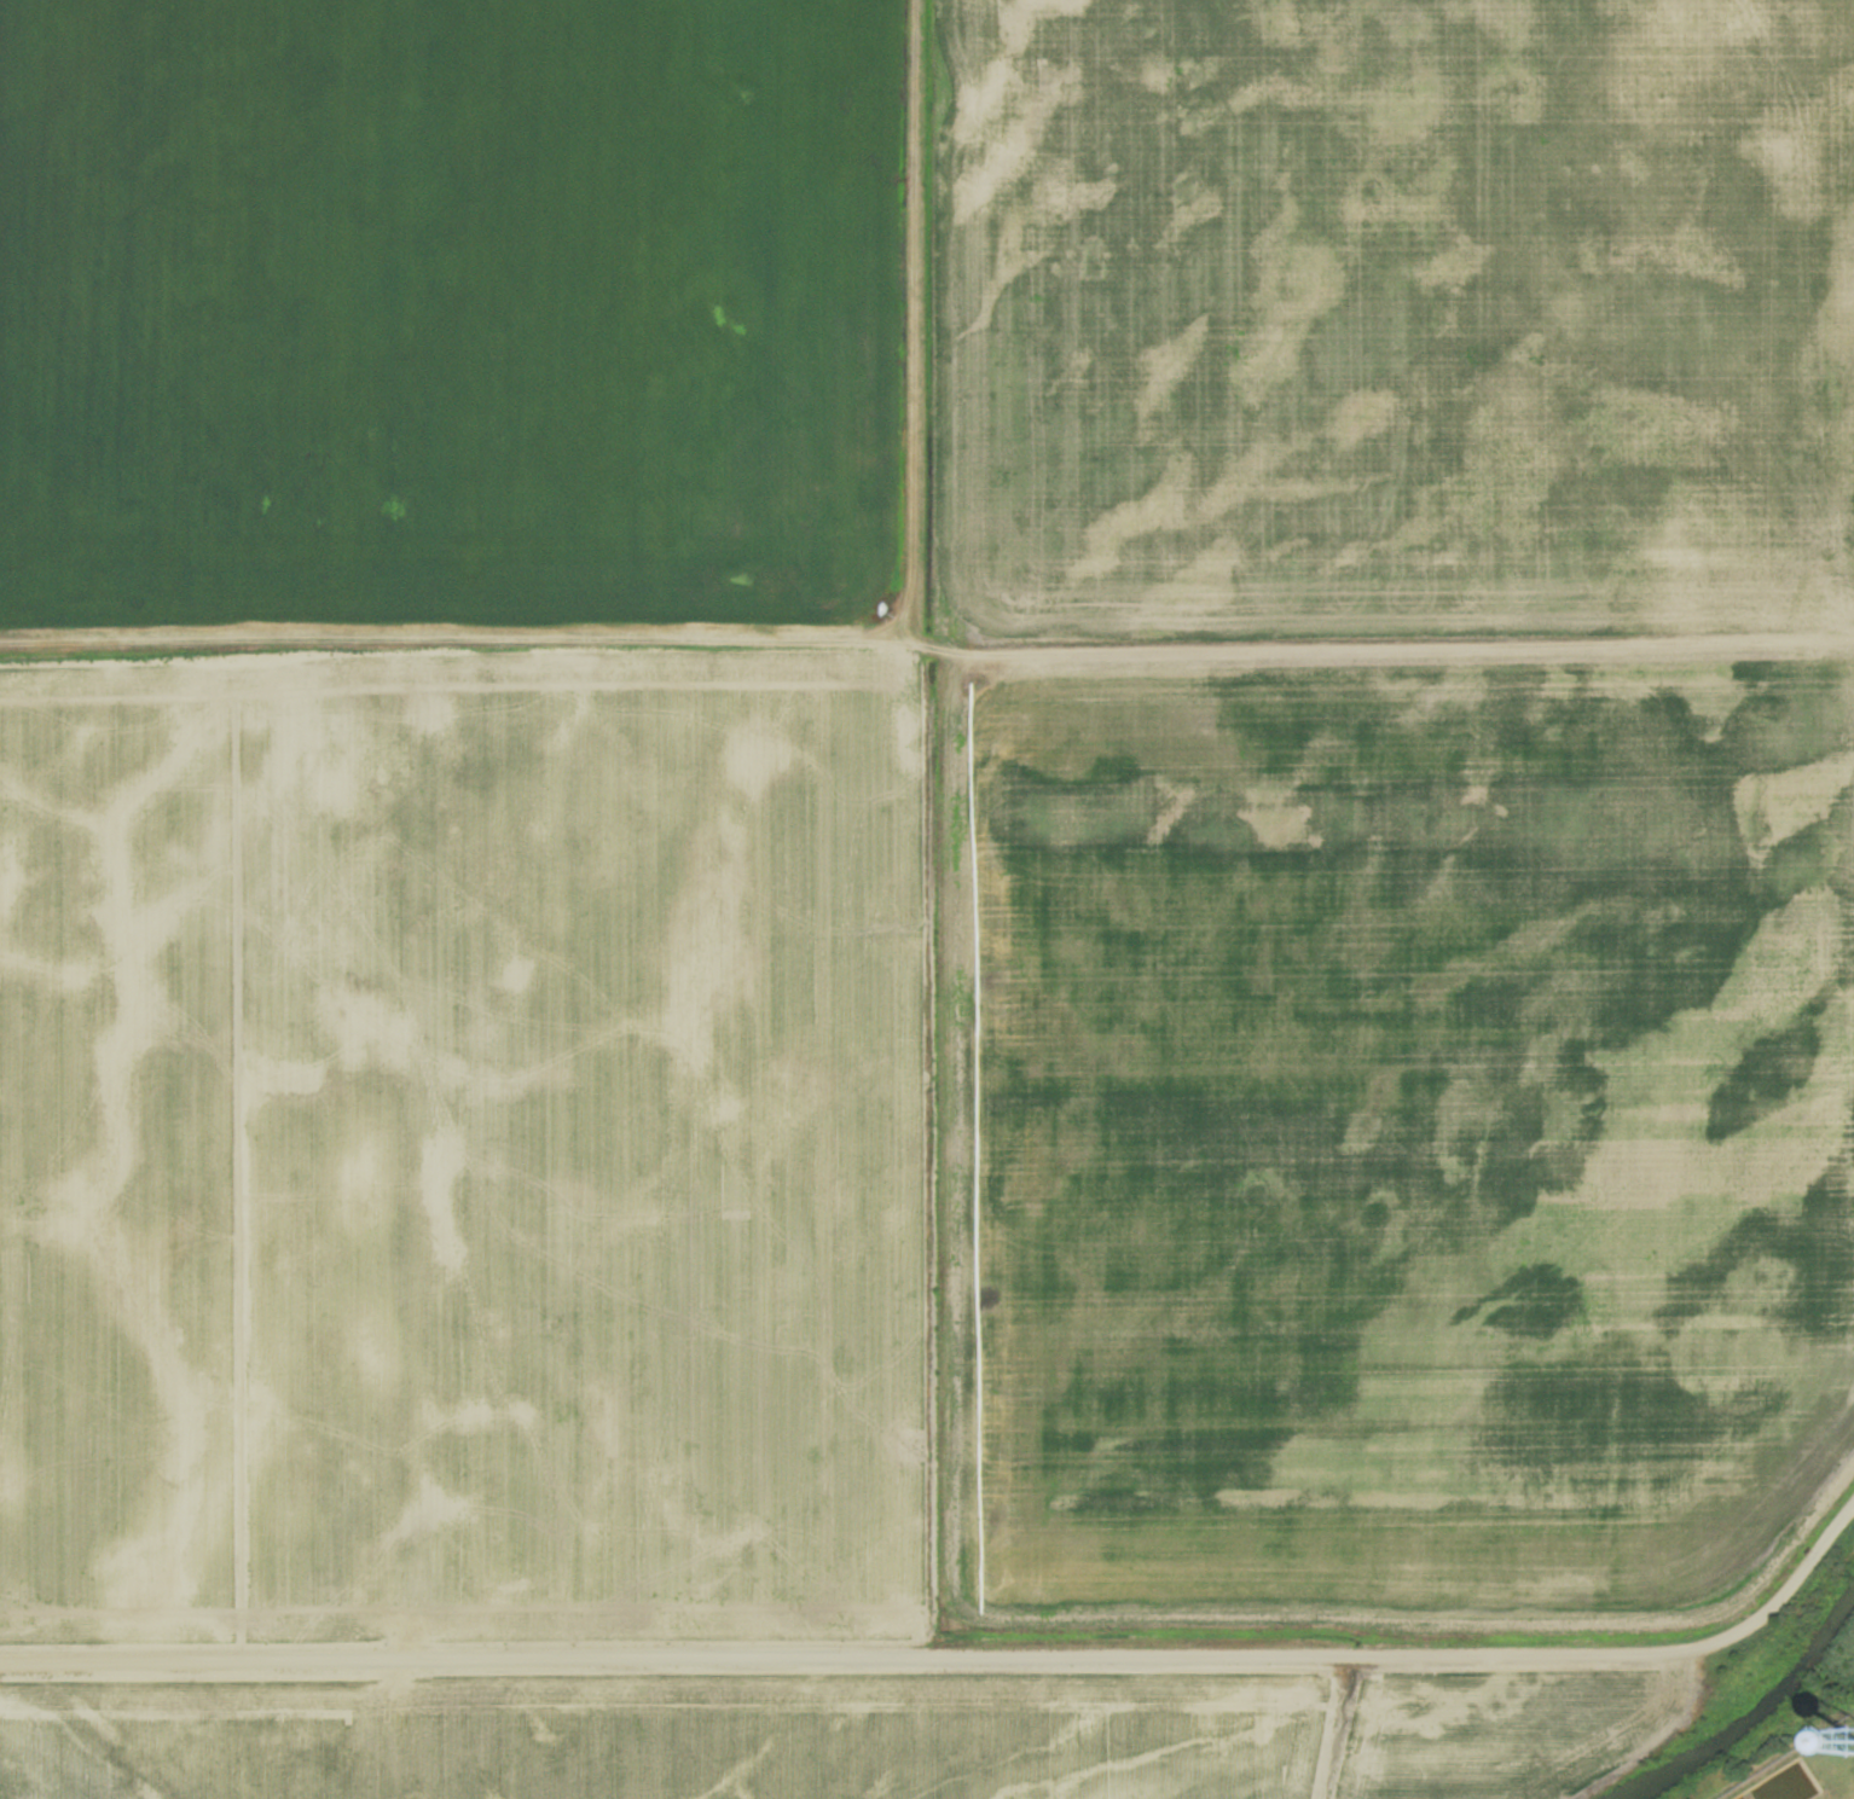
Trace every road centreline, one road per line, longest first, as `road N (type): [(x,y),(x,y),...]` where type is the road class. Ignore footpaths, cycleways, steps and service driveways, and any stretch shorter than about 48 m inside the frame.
road 1 (tertiary): [(0,1667),(1652,1650),(1746,1625),(1788,1588),(1853,1501)]

